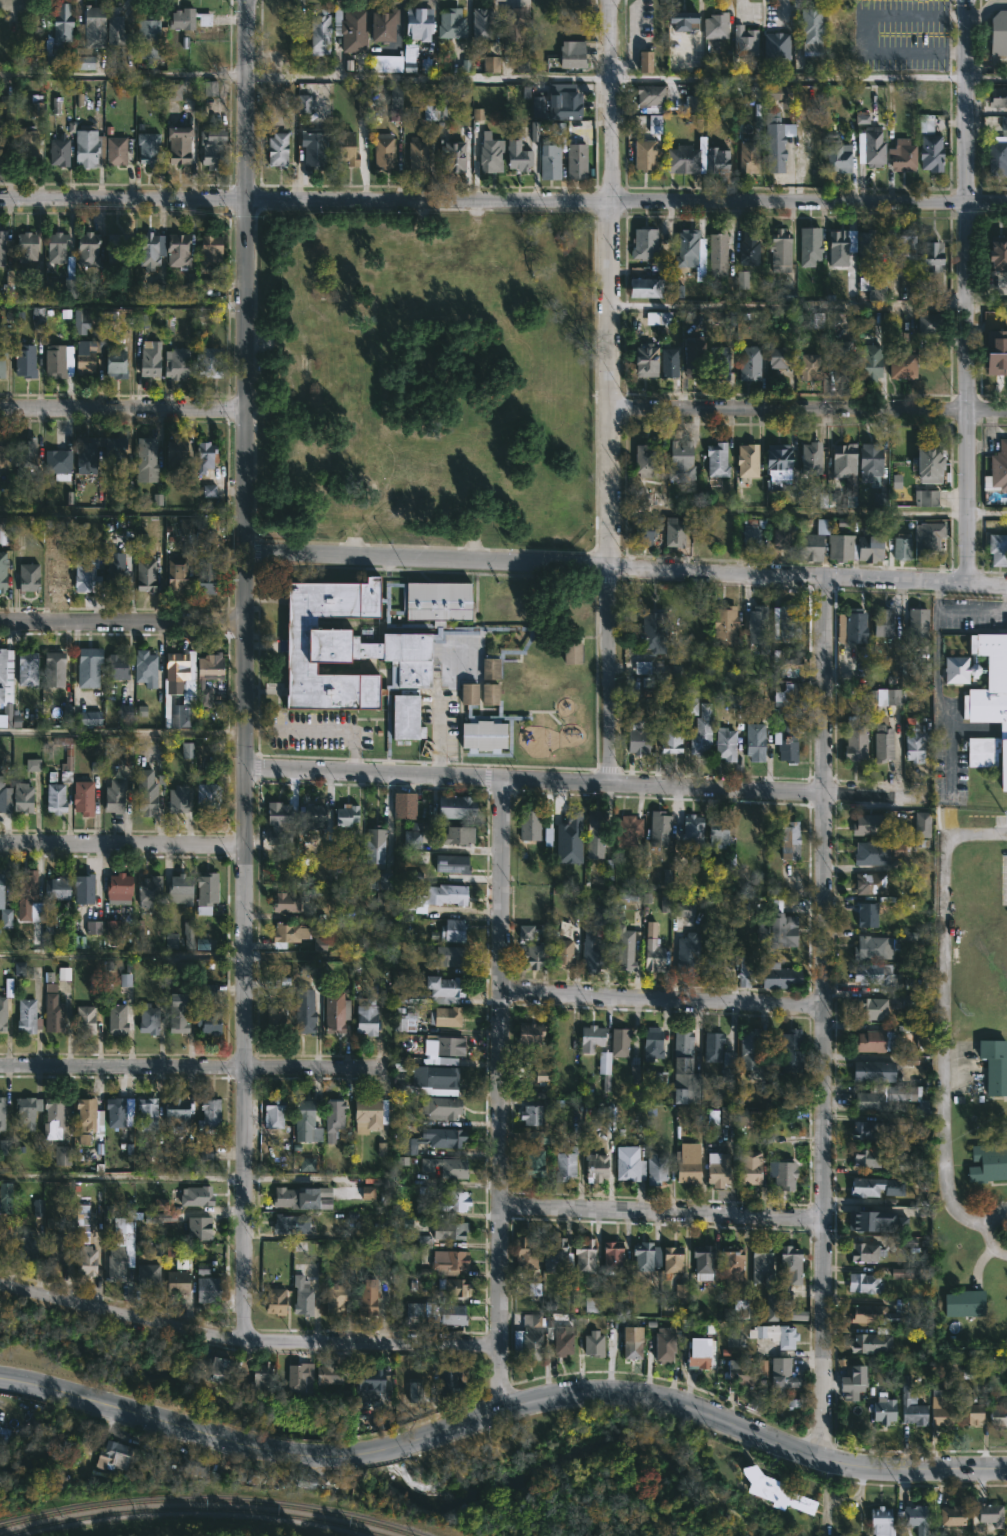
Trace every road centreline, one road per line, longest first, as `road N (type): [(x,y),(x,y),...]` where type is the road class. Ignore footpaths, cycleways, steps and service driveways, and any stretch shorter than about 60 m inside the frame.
road 1 (residential): [(1006,204),(0,198)]
road 2 (residential): [(823,577),(822,1455)]
road 3 (residential): [(610,0),(616,183),(611,782)]
road 4 (residential): [(247,767),(245,0)]
road 5 (residential): [(1006,588),(245,555)]
road 6 (residential): [(502,777),(499,1416)]
road 7 (residential): [(967,0),(970,586)]
road 8 (residential): [(247,767),(245,1339)]
road 9 (tertiary): [(1006,1467),(876,1467),(623,1393),(499,1416)]
road 10 (tertiary): [(499,1416),(374,1457),(295,1456),(133,1406),(0,1377)]
road 11 (residential): [(0,1288),(245,1339),(500,1346)]
road 12 (residential): [(923,796),(502,777)]
road 13 (residential): [(1006,412),(611,407)]
road 14 (residential): [(385,1067),(0,1066)]
road 15 (residential): [(824,1220),(500,1205)]
road 16 (residential): [(824,1005),(500,994)]
road 17 (residential): [(502,777),(247,767)]
road 18 (residential): [(247,846),(0,844)]
road 19 (residential): [(246,635),(0,626)]
road 20 (residential): [(246,413),(0,411)]

